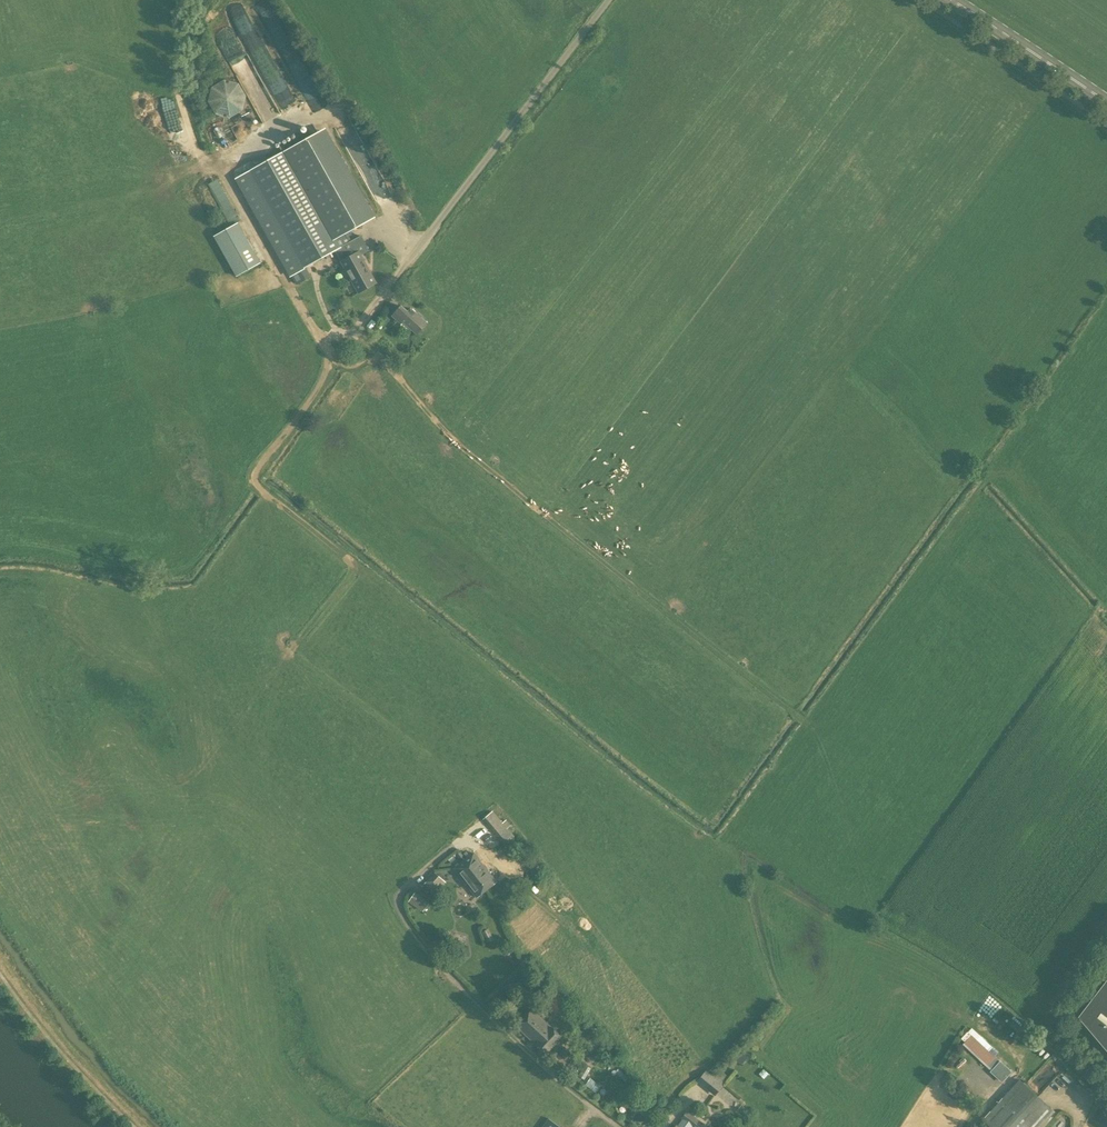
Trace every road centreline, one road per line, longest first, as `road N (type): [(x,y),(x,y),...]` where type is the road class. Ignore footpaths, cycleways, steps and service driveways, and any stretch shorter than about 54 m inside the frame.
road 1 (unclassified): [(625,1126),(513,1043),(401,912),(403,889),(476,831)]
road 2 (unclassified): [(395,288),(609,0)]
road 3 (secondary): [(1106,109),(942,0)]

